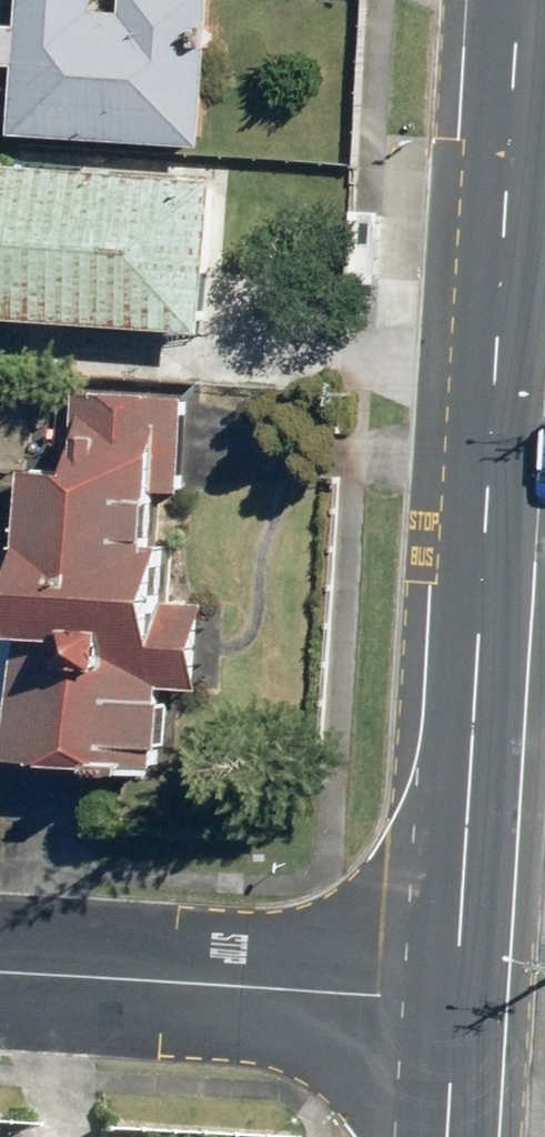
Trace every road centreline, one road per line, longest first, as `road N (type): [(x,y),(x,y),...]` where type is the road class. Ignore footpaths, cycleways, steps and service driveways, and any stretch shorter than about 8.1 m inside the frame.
road 1 (secondary): [(459,998),(521,0)]
road 2 (residential): [(0,969),(459,998)]
road 3 (secondary): [(450,1136),(459,998)]

